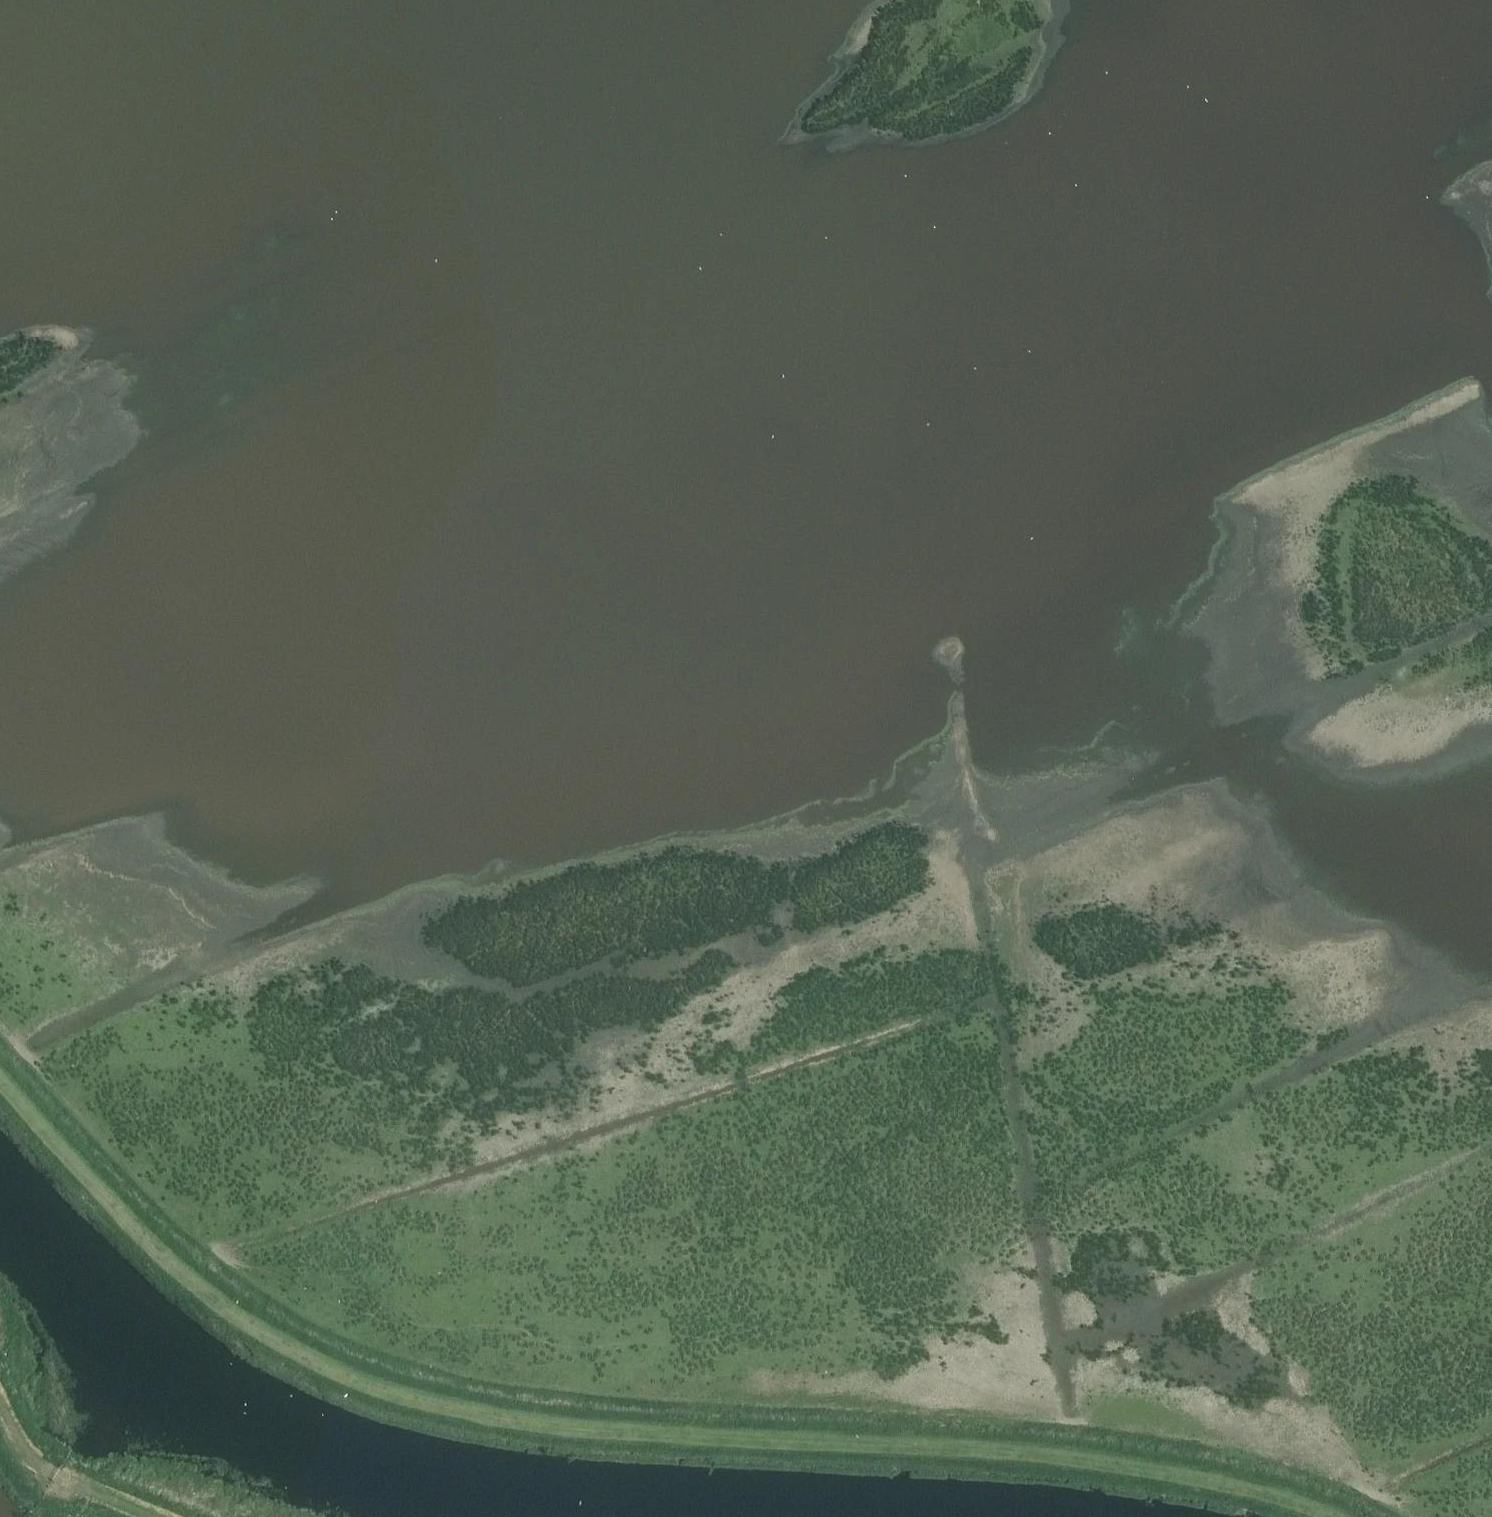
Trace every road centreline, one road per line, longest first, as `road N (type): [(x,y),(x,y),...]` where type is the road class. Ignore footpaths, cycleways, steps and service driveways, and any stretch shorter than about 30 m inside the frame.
road 1 (track): [(1344,1516),(1199,1474),(1066,1450),(504,1409),(262,1319),(0,1045)]
road 2 (track): [(0,1404),(34,1459),(54,1473),(154,1516)]

